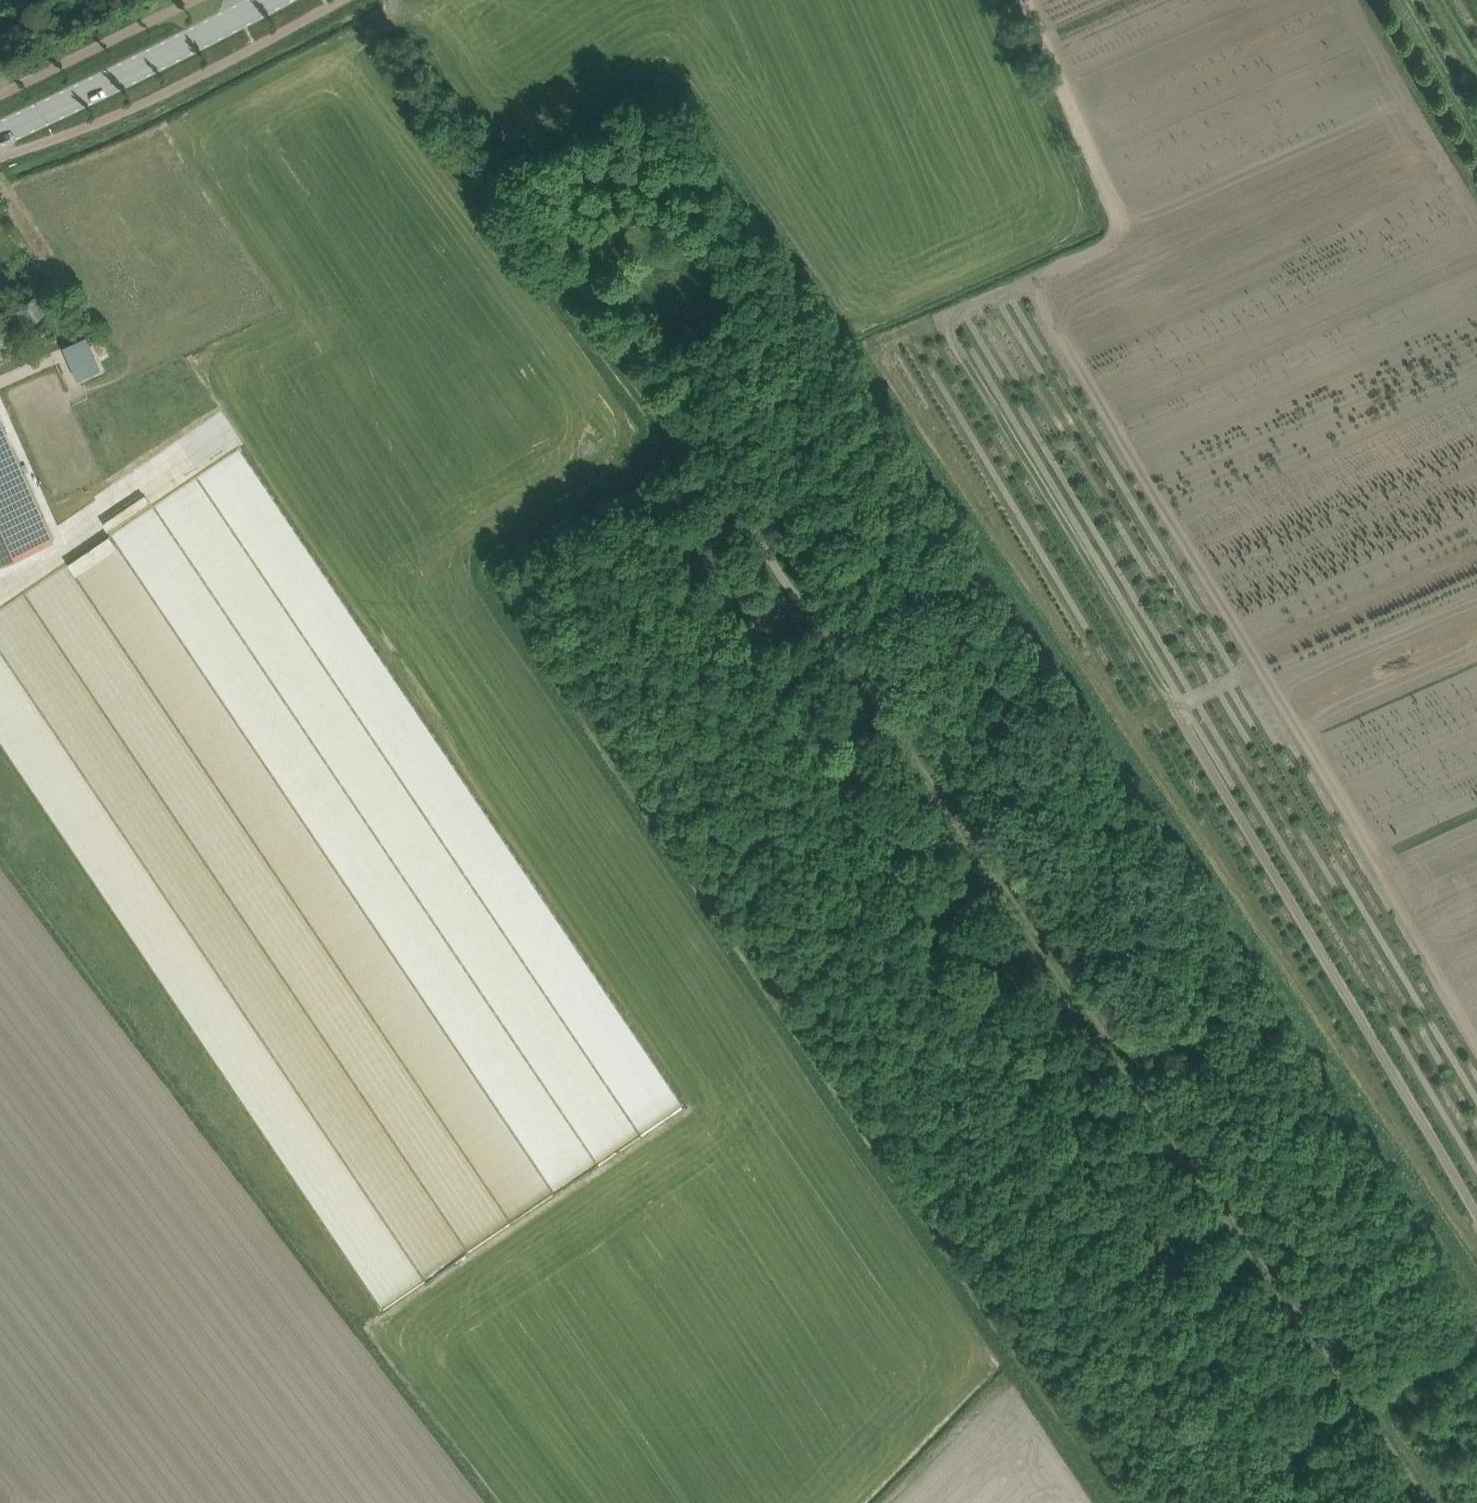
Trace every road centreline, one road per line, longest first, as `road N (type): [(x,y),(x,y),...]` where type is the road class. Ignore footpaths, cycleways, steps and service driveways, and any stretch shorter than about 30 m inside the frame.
road 1 (track): [(1425,1502),(687,442)]
road 2 (secondary): [(0,133),(267,0)]

